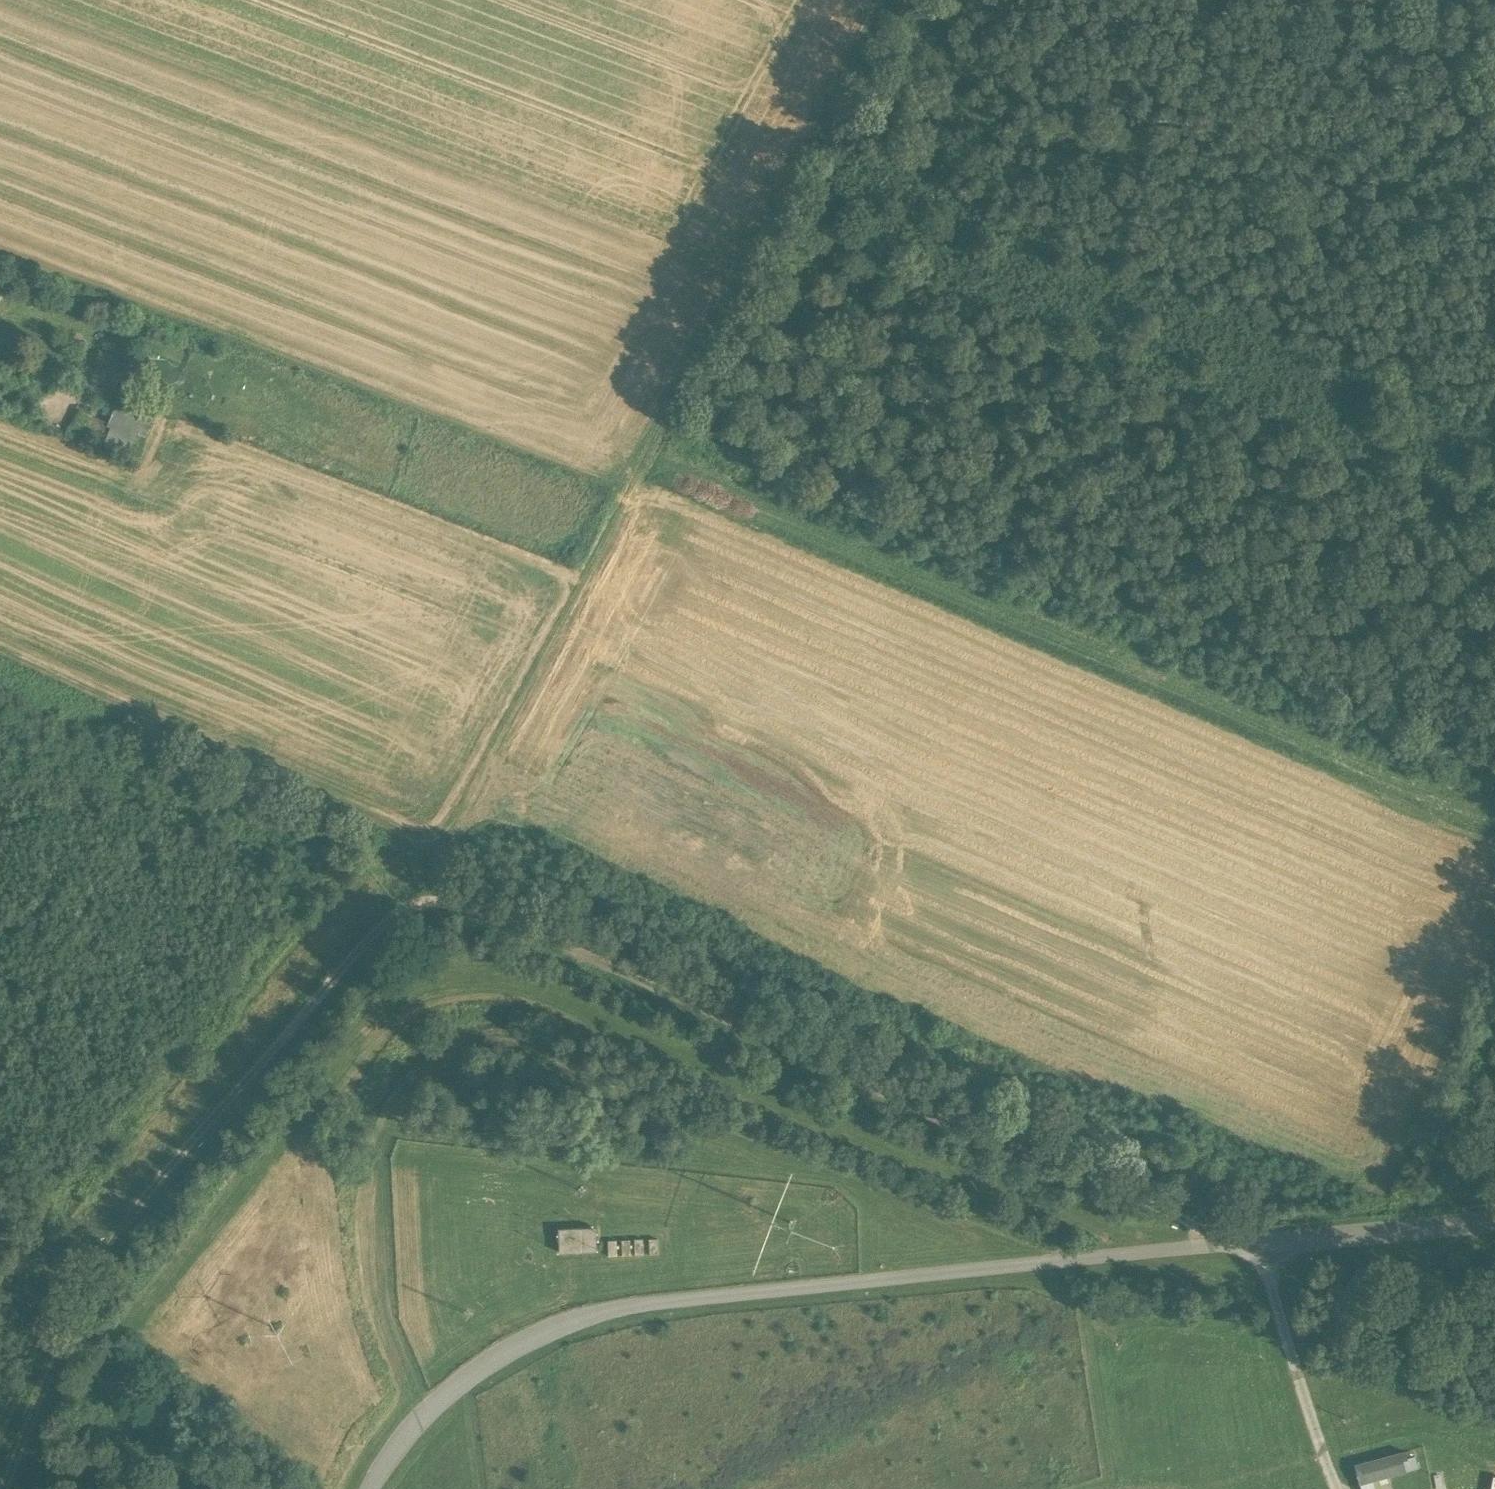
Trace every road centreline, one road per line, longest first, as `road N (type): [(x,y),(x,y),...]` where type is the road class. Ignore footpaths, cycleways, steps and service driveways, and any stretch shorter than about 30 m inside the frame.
road 1 (track): [(1494,985),(1409,1194),(1296,1206),(447,859)]
road 2 (track): [(921,0),(447,859)]
road 3 (track): [(447,859),(0,660)]

